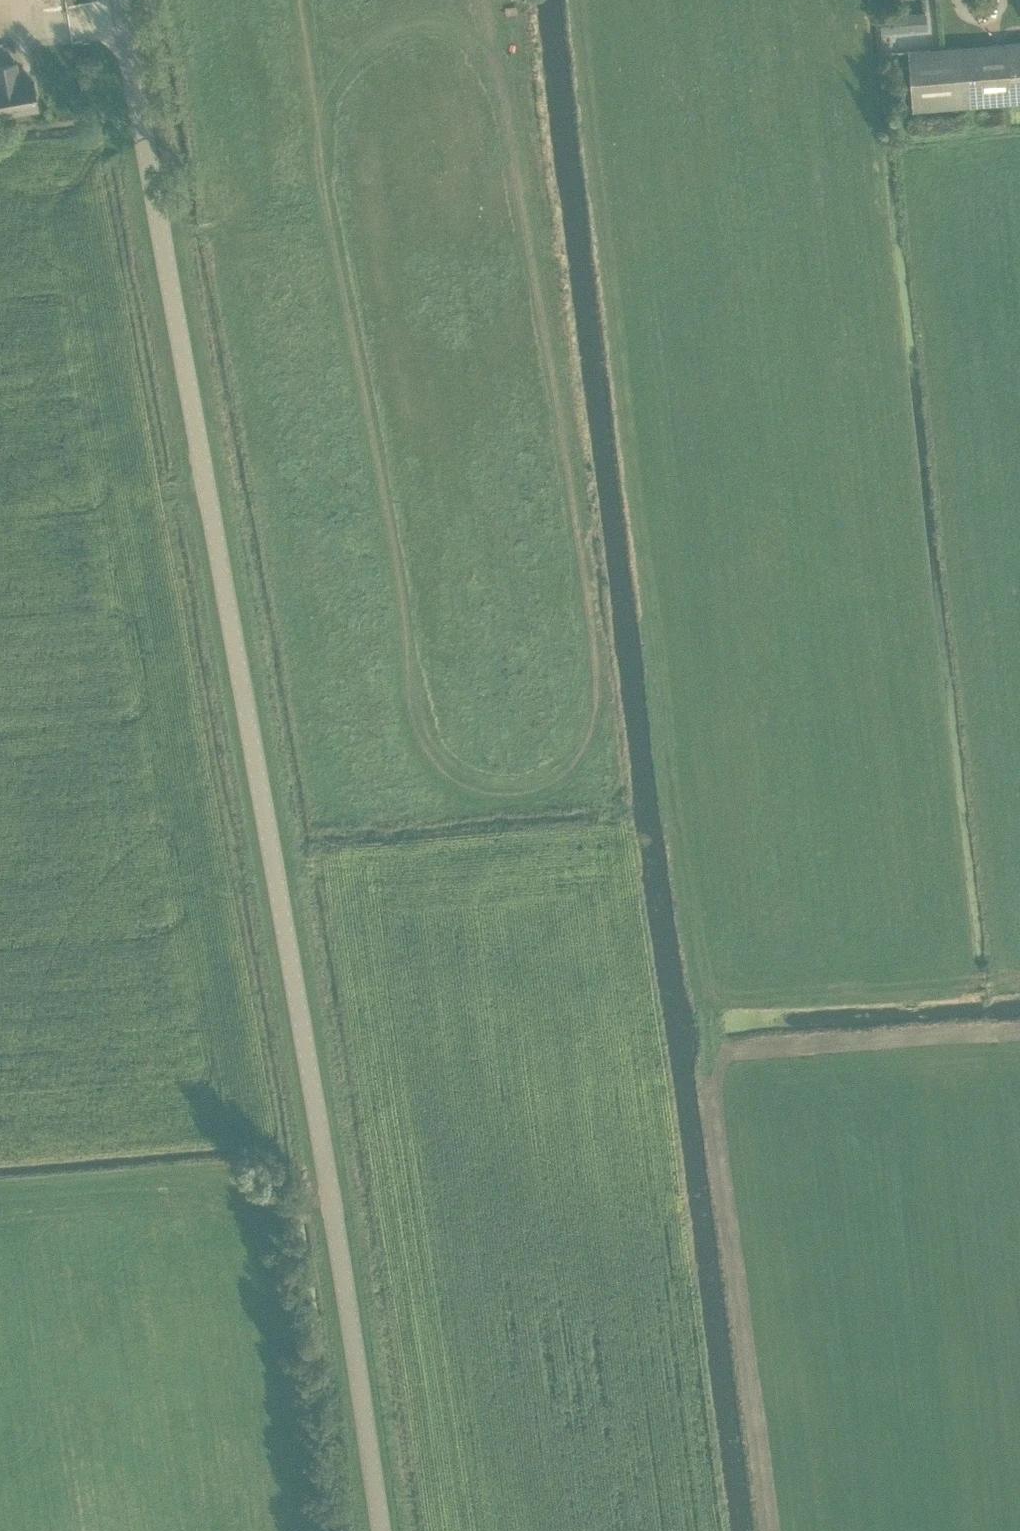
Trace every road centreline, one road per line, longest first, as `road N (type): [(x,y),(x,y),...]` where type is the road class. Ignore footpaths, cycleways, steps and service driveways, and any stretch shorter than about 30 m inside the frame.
road 1 (tertiary): [(380,1530),(315,1104),(119,0)]

